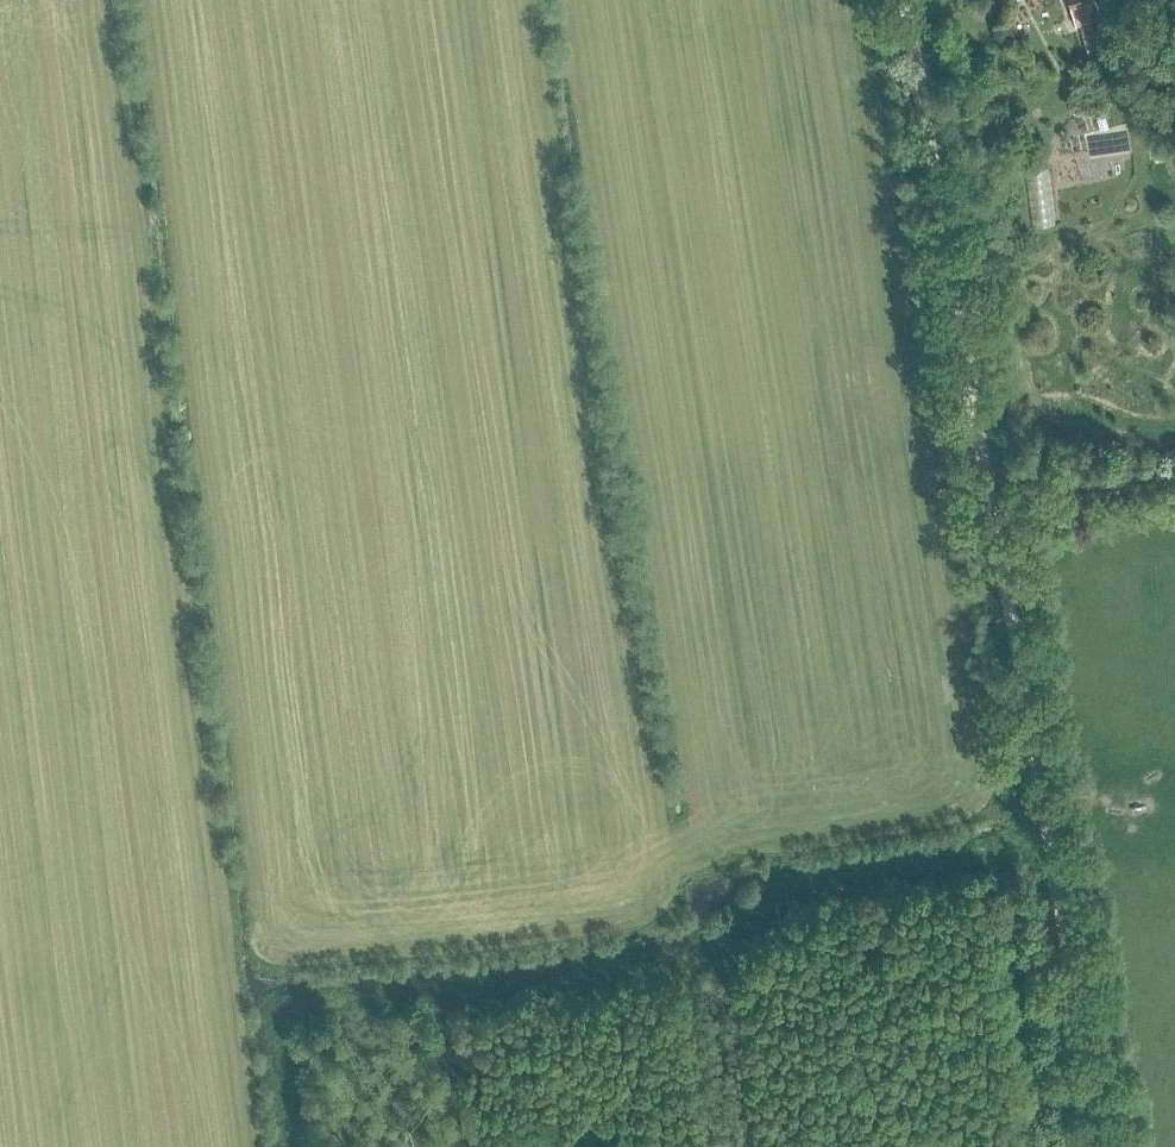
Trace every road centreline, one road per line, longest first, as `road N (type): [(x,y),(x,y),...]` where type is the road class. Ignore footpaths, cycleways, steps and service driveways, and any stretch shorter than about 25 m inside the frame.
road 1 (track): [(994,508),(1101,1146)]
road 2 (track): [(907,0),(994,508)]

